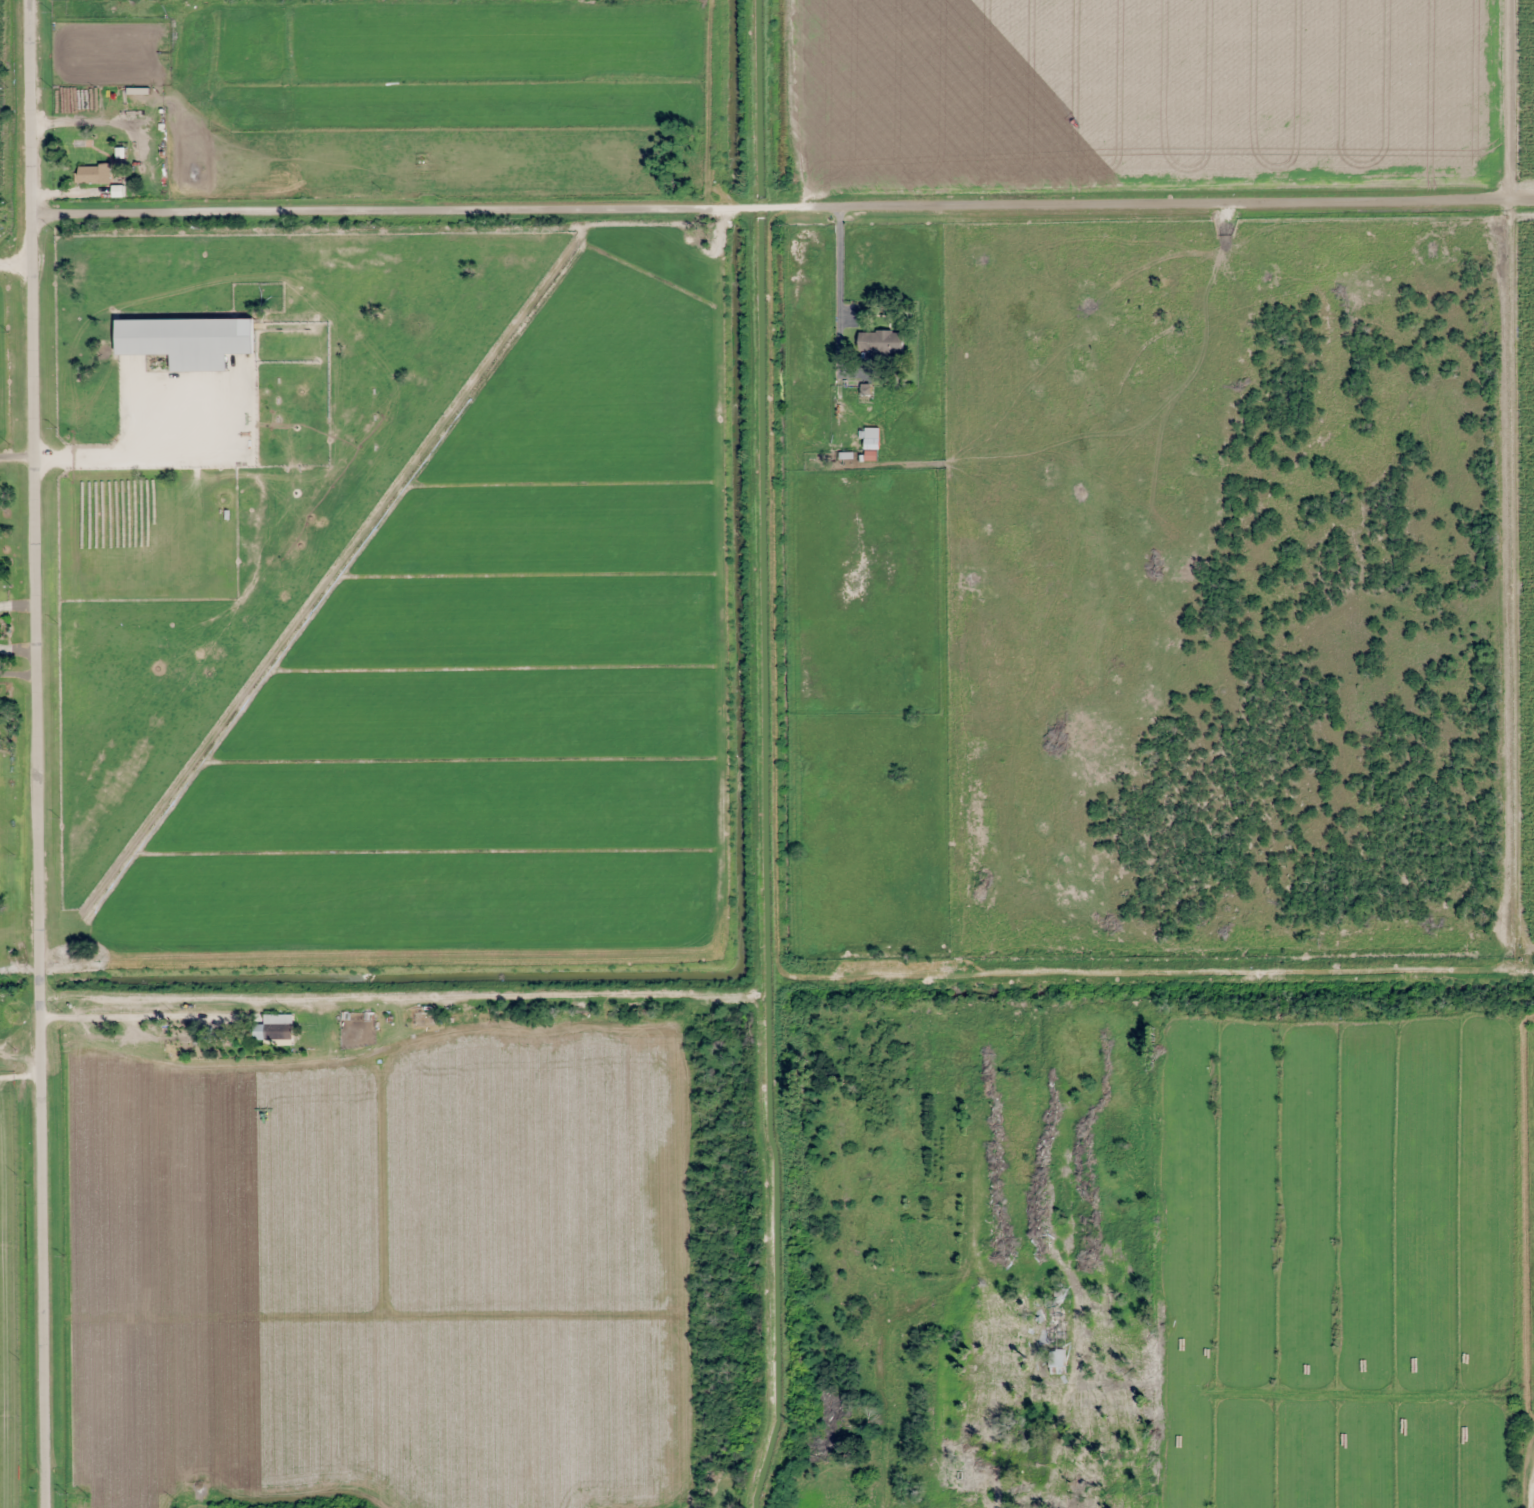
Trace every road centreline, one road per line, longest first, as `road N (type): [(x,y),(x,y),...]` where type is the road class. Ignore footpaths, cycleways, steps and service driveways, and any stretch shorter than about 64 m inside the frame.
road 1 (residential): [(24,202),(1533,193)]
road 2 (residential): [(43,1507),(21,454),(23,0)]
road 3 (residential): [(1482,193),(1485,0)]

